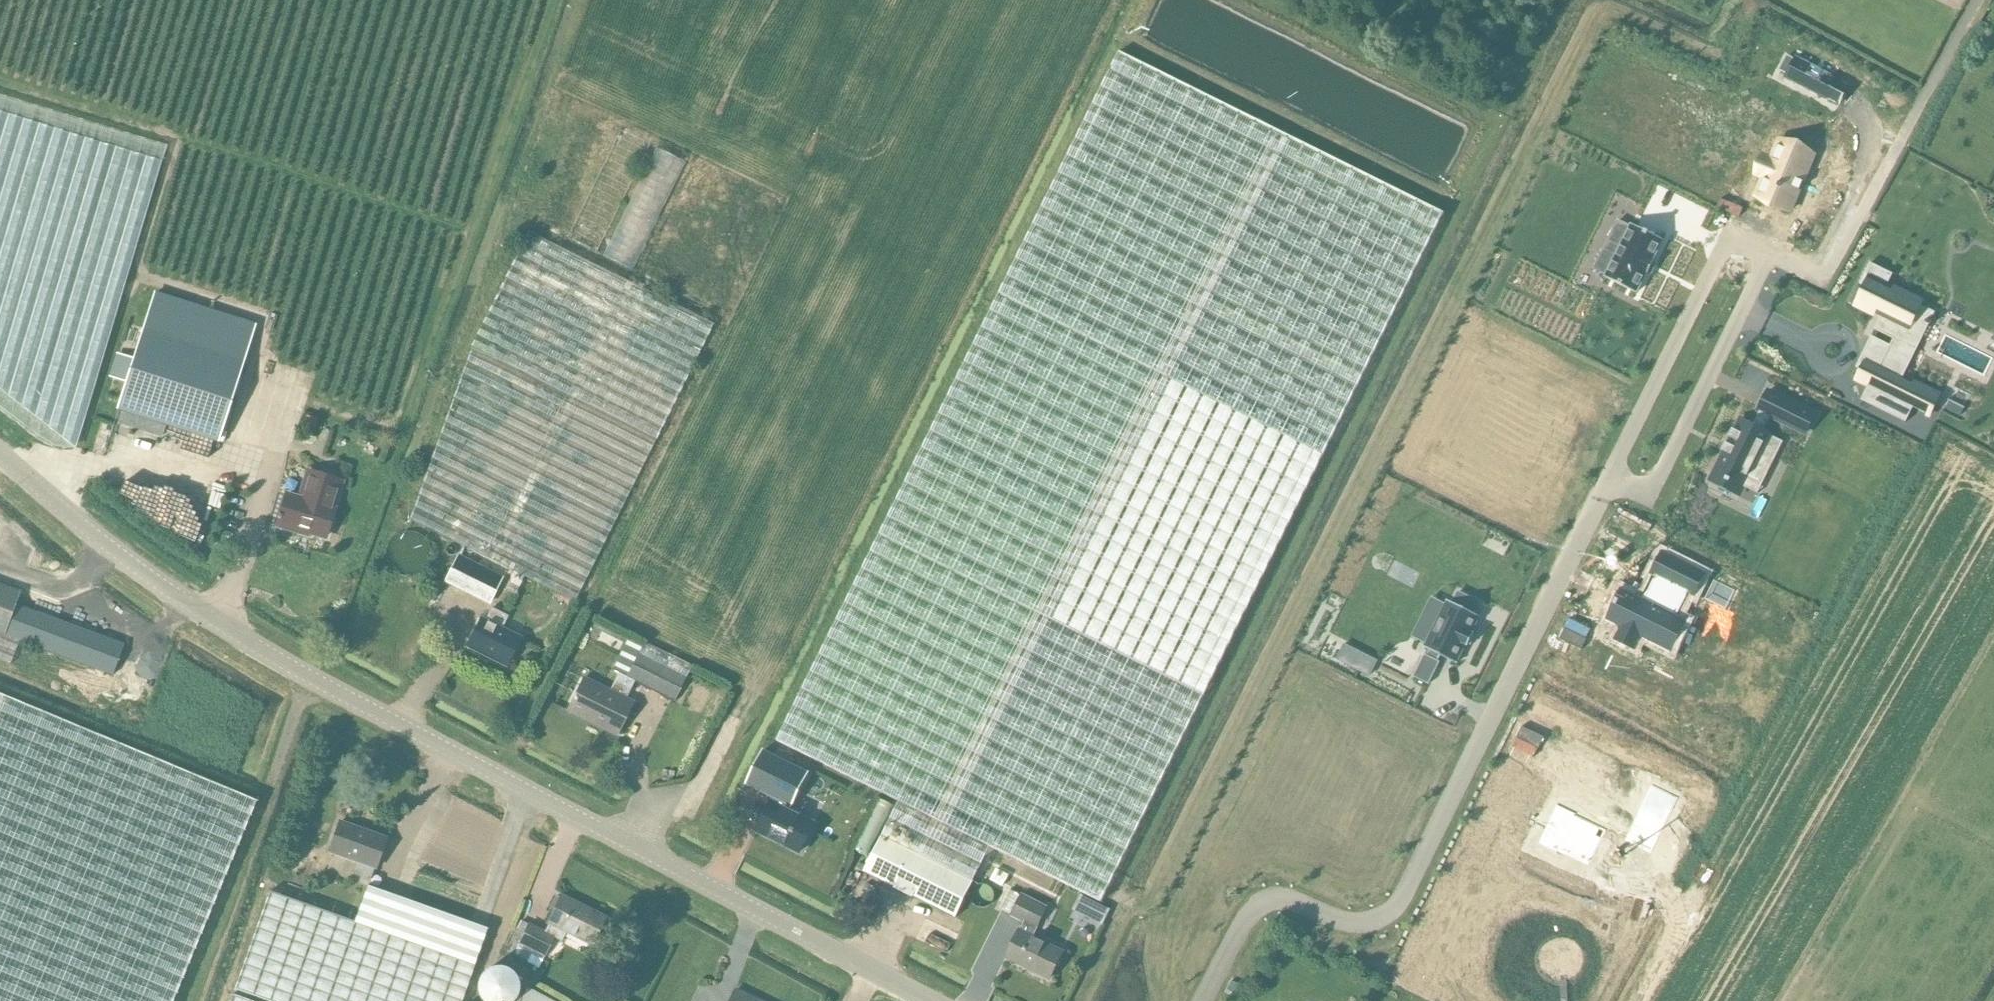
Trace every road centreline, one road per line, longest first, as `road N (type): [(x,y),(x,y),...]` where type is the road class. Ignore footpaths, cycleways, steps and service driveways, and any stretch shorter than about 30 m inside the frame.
road 1 (tertiary): [(926,1000),(243,638),(177,595),(0,448)]
road 2 (residential): [(1204,1000),(1246,918),(1262,905),(1292,902),(1352,925),(1393,908),(1606,480)]
road 3 (residential): [(1770,258),(1649,502),(1606,480)]
road 4 (residential): [(1606,480),(1727,239),(1770,258)]
road 5 (residential): [(1770,258),(1821,280),(1927,90)]

